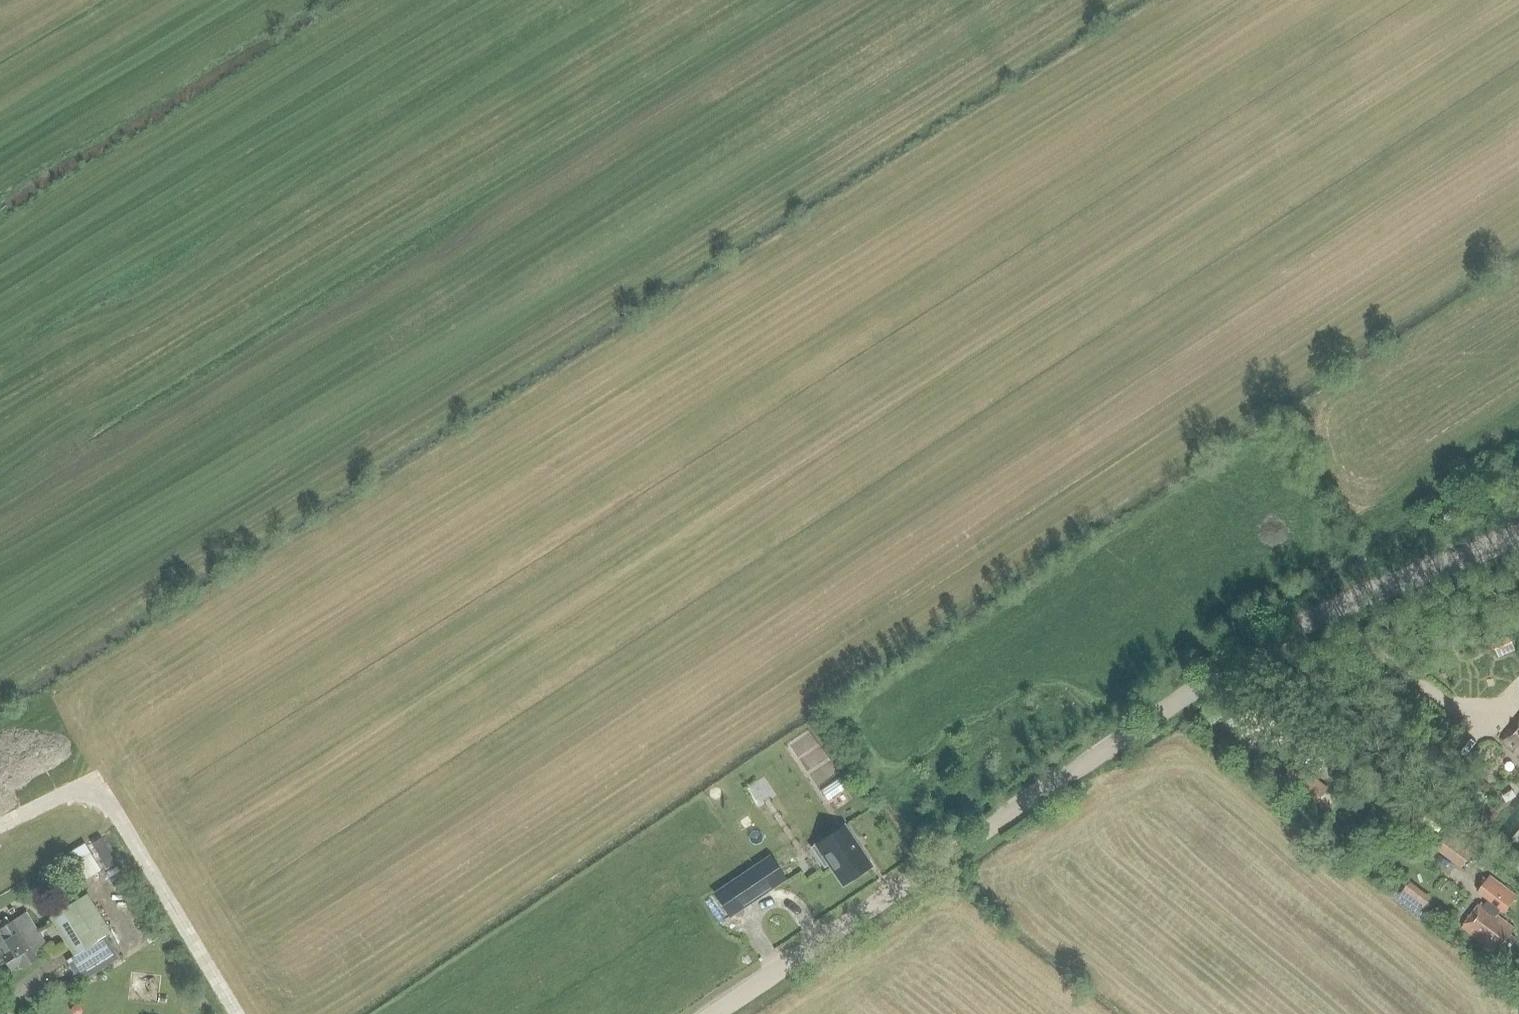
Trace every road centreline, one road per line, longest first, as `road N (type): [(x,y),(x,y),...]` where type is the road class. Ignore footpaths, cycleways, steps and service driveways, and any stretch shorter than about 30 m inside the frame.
road 1 (tertiary): [(1518,530),(1308,611),(700,1013)]

